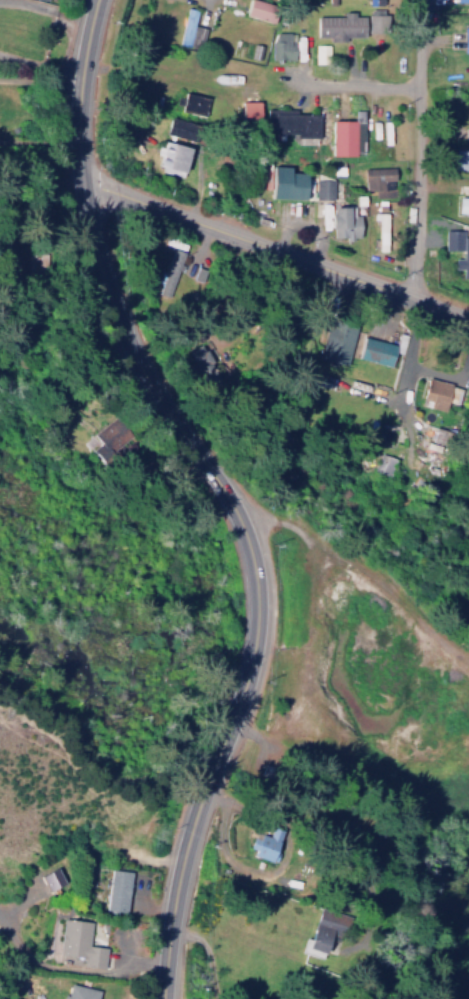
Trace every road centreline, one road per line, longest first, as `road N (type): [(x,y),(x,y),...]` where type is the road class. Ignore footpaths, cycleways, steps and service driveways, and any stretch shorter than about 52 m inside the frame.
road 1 (secondary): [(233,501),(140,360),(88,219),(76,124),(93,0)]
road 2 (secondary): [(164,998),(187,839),(257,626),(253,555),(233,501)]
road 3 (tertiary): [(468,314),(82,182)]
road 4 (residential): [(410,293),(418,0)]
road 5 (residential): [(417,81),(289,76)]

